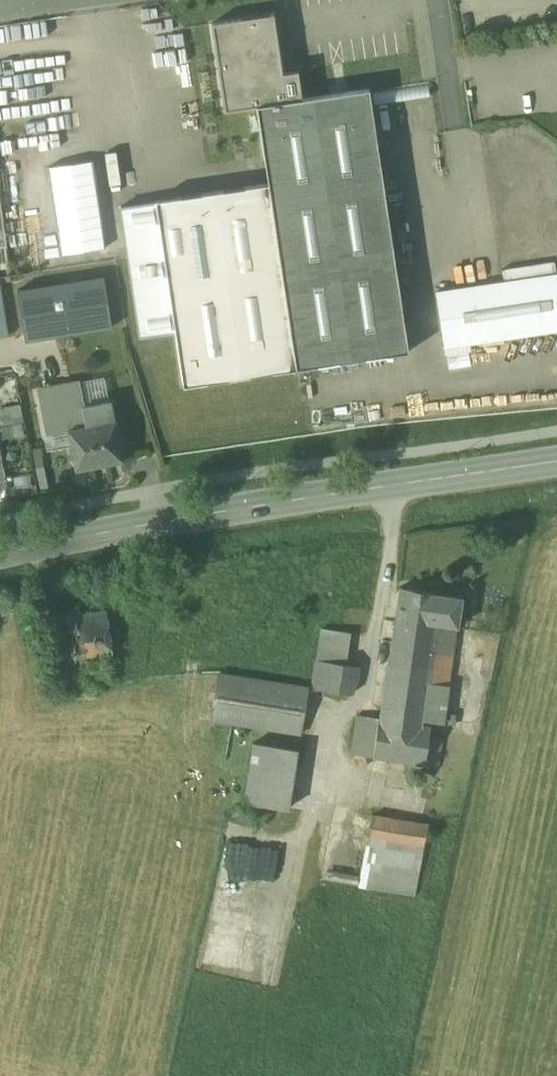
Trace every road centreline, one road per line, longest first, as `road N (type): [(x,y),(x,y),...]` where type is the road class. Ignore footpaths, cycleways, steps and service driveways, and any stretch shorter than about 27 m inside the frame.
road 1 (tertiary): [(0,558),(556,463)]

